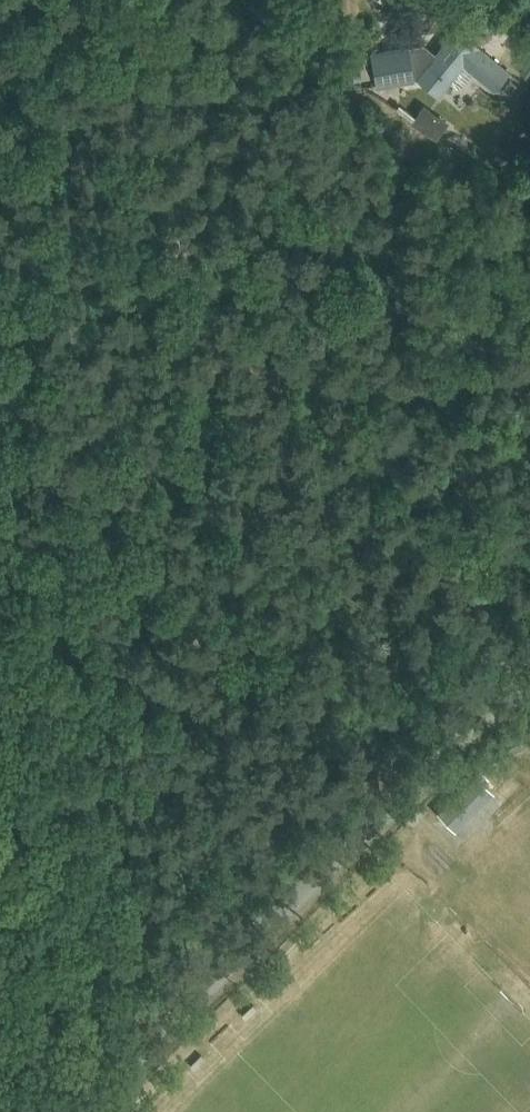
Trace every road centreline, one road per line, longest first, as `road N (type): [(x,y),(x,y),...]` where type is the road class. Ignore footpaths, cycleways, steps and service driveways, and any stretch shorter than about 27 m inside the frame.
road 1 (unclassified): [(85,1111),(491,712),(529,692)]

